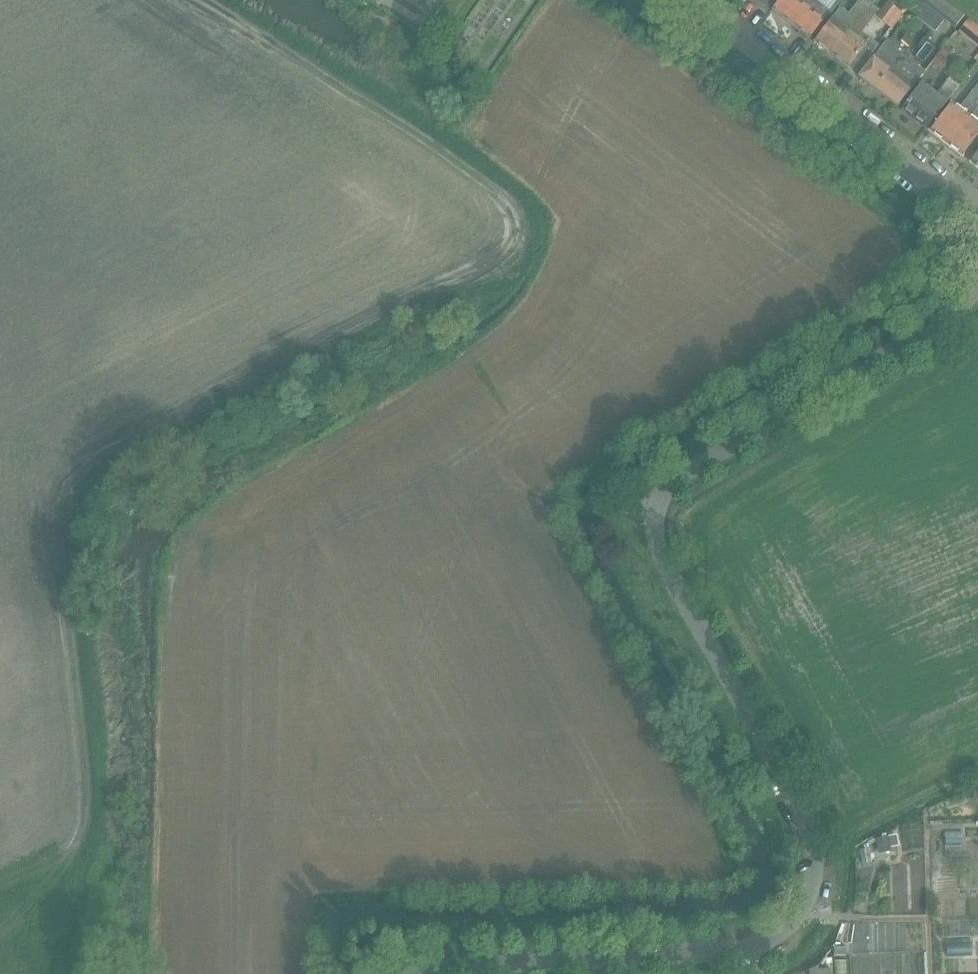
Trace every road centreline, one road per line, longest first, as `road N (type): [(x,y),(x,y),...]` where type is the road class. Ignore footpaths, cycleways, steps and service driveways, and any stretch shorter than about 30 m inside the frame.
road 1 (residential): [(418,973),(742,949),(786,931),(798,917),(812,882),(808,828),(666,566),(656,513),(680,478),(937,325),(977,279)]
road 2 (residential): [(977,236),(951,201),(700,0)]

